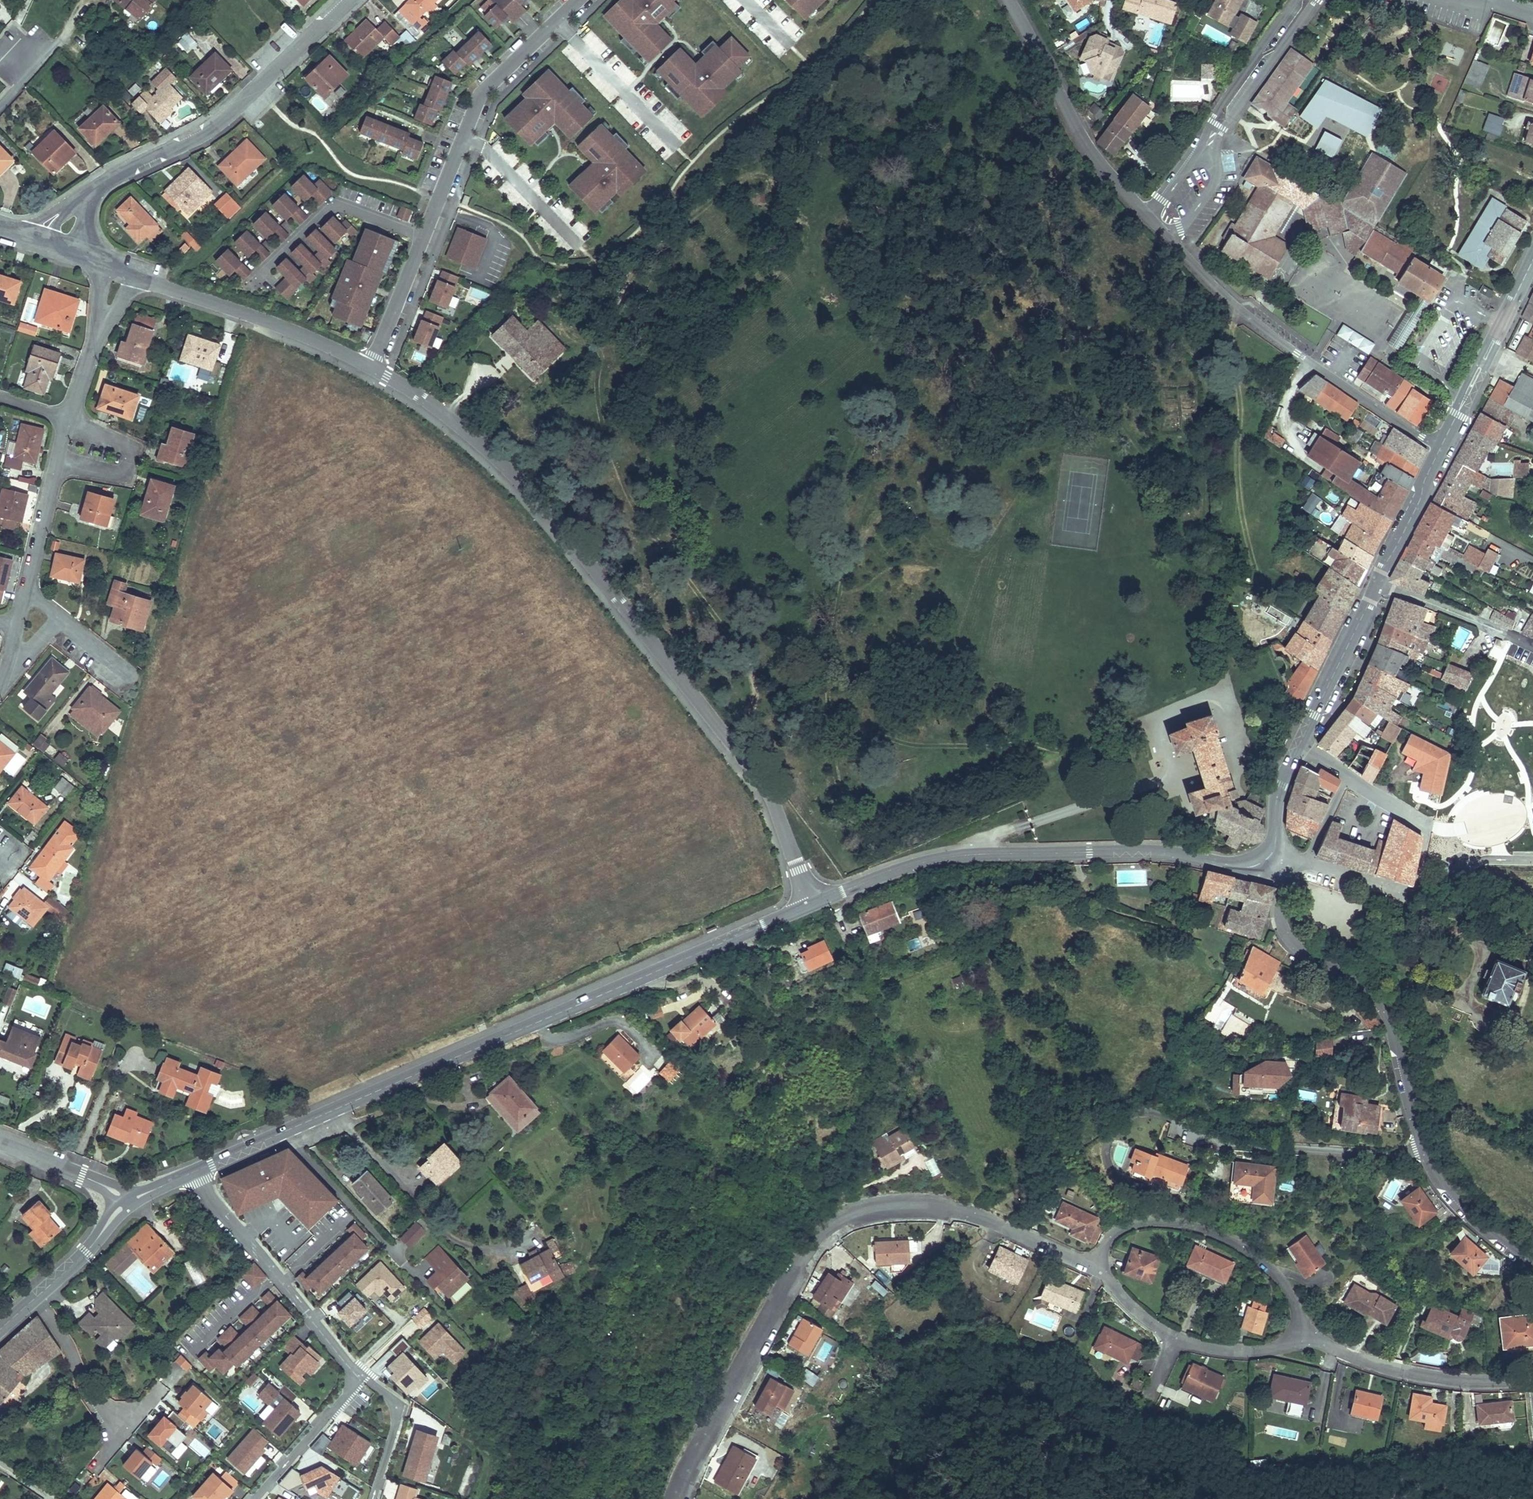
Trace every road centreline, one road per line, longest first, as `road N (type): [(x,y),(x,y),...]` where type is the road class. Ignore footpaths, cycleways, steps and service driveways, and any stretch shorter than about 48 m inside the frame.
road 1 (residential): [(812,904),(762,785),(510,476),(448,418),(369,367)]
road 2 (residential): [(679,1498),(716,1410),(798,1262),(844,1220),(906,1205),(951,1210),(1096,1263)]
road 3 (secondary): [(282,1133),(812,904)]
road 4 (secondary): [(1271,854),(1244,867),(1168,852),(948,856),(812,904)]
road 5 (residential): [(1422,1146),(1383,992),(1364,973),(1308,955),(1291,940),(1281,910),(1284,878),(1271,854)]
road 6 (residential): [(1445,451),(1265,332),(1167,238)]
road 7 (residential): [(97,189),(222,119),(348,0)]
road 8 (residential): [(422,238),(481,95),(577,0)]
road 9 (residential): [(1303,1333),(1277,1276),(1203,1229),(1137,1223),(1119,1230),(1096,1263)]
road 10 (residential): [(369,367),(118,271)]
road 11 (residential): [(1147,218),(1096,160),(1005,0)]
road 12 (residential): [(194,1172),(352,1369)]
road 13 (residential): [(1186,1134),(1240,1149),(1422,1146)]
road 14 (residential): [(1303,1333),(1402,1371),(1451,1380),(1532,1377)]
road 15 (residential): [(1413,895),(1426,840),(1421,826),(1299,745)]
road 16 (residential): [(423,1292),(282,1133)]
road 17 (secondary): [(1532,260),(1445,451)]
road 18 (residential): [(1216,159),(1223,129),(1316,0)]
road 19 (residential): [(265,272),(337,208),(422,238)]
road 20 (residential): [(1295,0),(1198,152)]
road 21 (secondary): [(1376,583),(1299,745)]
road 22 (residential): [(26,591),(66,420)]
road 23 (residential): [(1532,645),(1376,583)]
road 24 (residential): [(1532,1265),(1479,1220),(1422,1146)]
road 25 (residential): [(35,1299),(85,1391),(126,1431)]
road 26 (residential): [(66,420),(118,271)]
road 27 (residential): [(352,1369),(389,1397),(396,1412),(373,1498)]
road 28 (residential): [(255,1498),(353,1385)]
road 29 (secondary): [(1445,451),(1376,583)]
road 30 (residential): [(1413,895),(1271,854)]
road 31 (residential): [(0,1145),(101,1185),(127,1205)]
road 32 (residential): [(369,367),(422,238)]
road 33 (residential): [(1175,1340),(1248,1352),(1278,1348),(1303,1333)]
road 34 (secondary): [(35,1299),(127,1205)]

